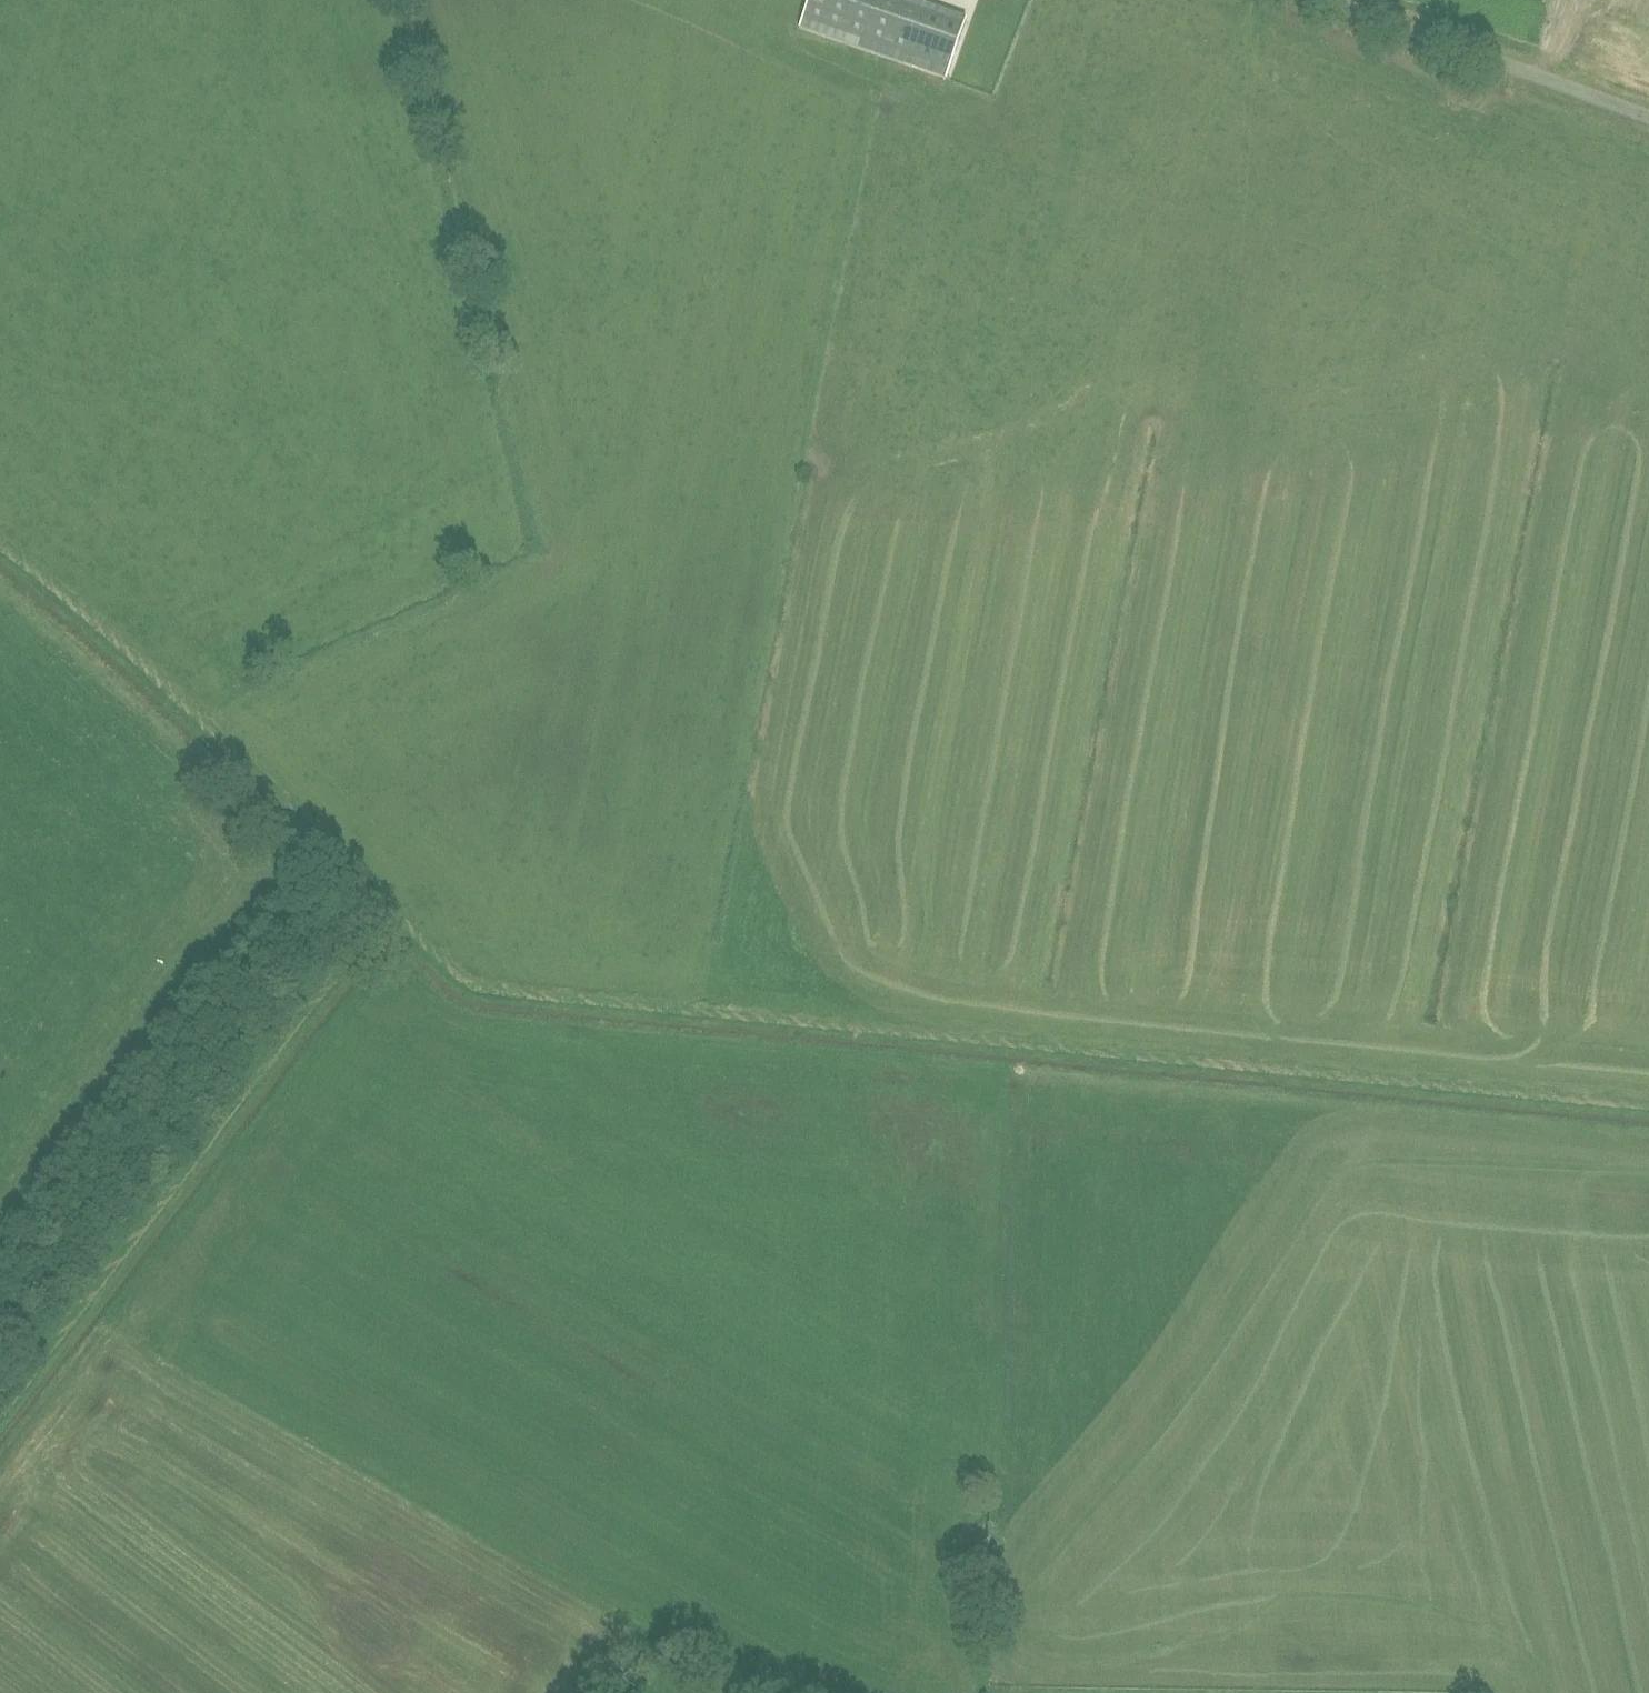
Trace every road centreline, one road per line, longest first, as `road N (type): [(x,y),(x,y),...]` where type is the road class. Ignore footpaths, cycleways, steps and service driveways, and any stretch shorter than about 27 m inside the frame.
road 1 (unclassified): [(1648,116),(1332,0)]

